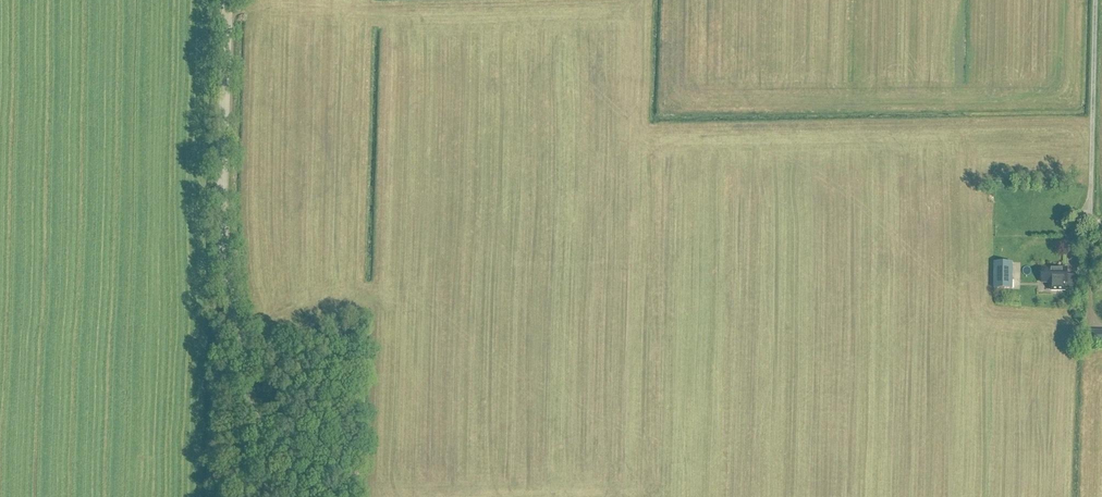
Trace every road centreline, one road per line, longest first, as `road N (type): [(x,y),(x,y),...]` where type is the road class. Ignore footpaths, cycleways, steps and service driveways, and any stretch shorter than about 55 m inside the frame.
road 1 (tertiary): [(265,496),(215,253),(227,0)]

